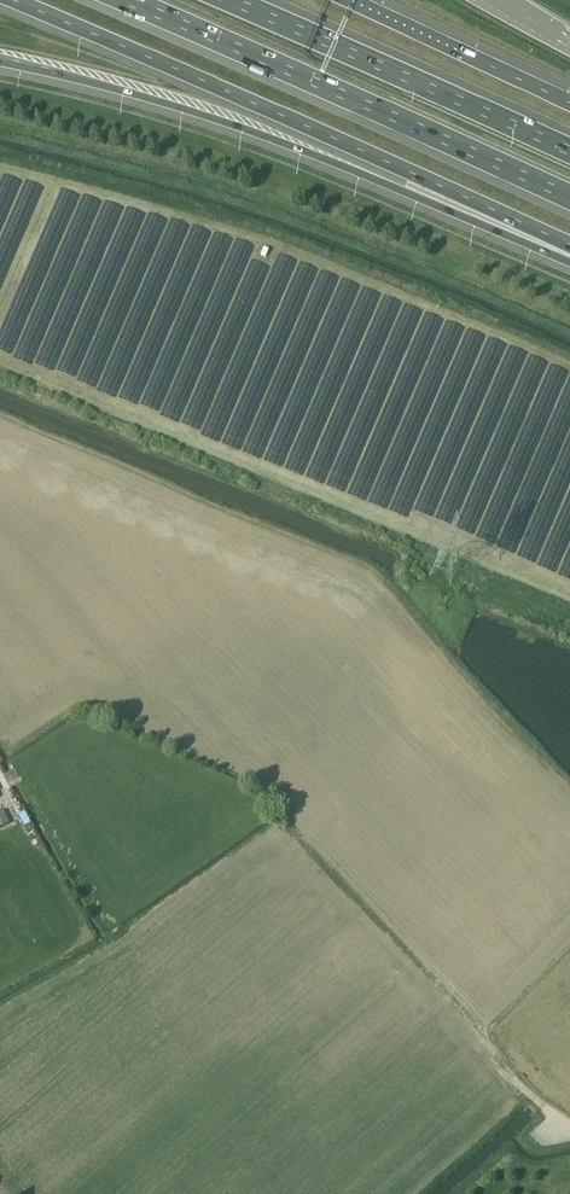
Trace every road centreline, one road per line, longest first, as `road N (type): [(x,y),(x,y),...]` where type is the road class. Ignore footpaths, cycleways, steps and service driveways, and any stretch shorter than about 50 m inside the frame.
road 1 (motorway): [(12,0),(569,248)]
road 2 (motorway): [(0,60),(181,107),(569,257)]
road 3 (motorway): [(122,0),(569,198)]
road 4 (motorway): [(569,151),(225,0)]
road 5 (motorway): [(569,101),(350,0)]

